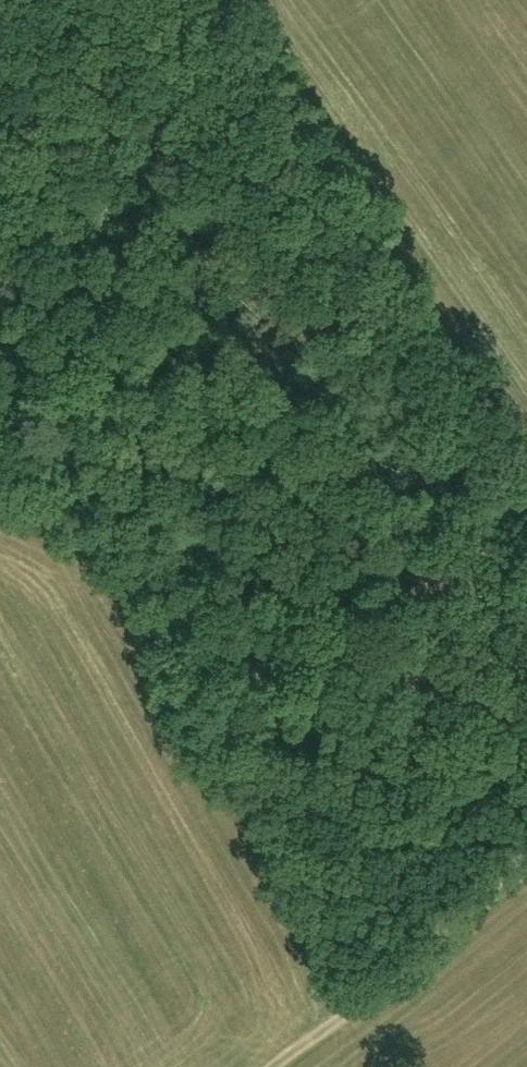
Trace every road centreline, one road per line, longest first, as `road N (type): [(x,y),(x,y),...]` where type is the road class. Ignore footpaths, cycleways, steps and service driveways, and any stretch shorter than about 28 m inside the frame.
road 1 (track): [(526,860),(272,1066)]

